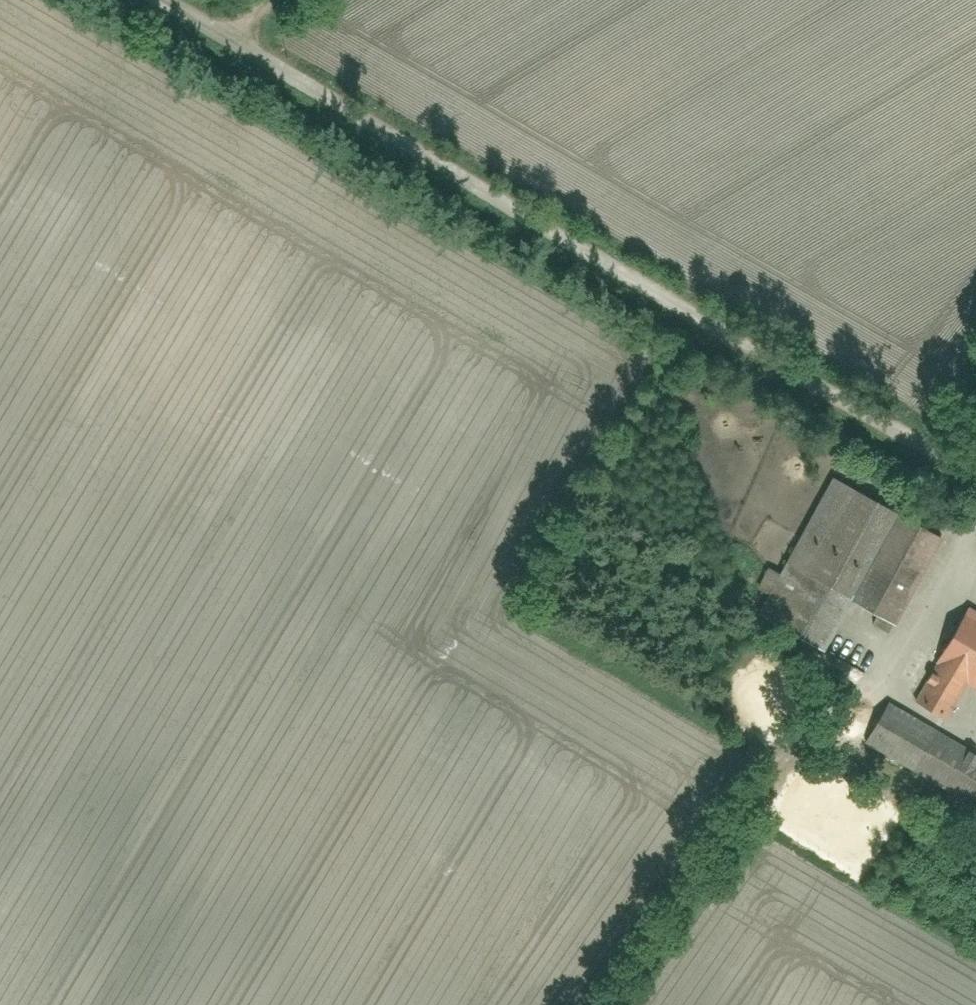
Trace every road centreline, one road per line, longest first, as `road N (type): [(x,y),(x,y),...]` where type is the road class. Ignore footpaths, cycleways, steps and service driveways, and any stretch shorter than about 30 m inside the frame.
road 1 (track): [(191,0),(975,465)]
road 2 (track): [(604,1004),(774,767),(861,725),(975,527)]

